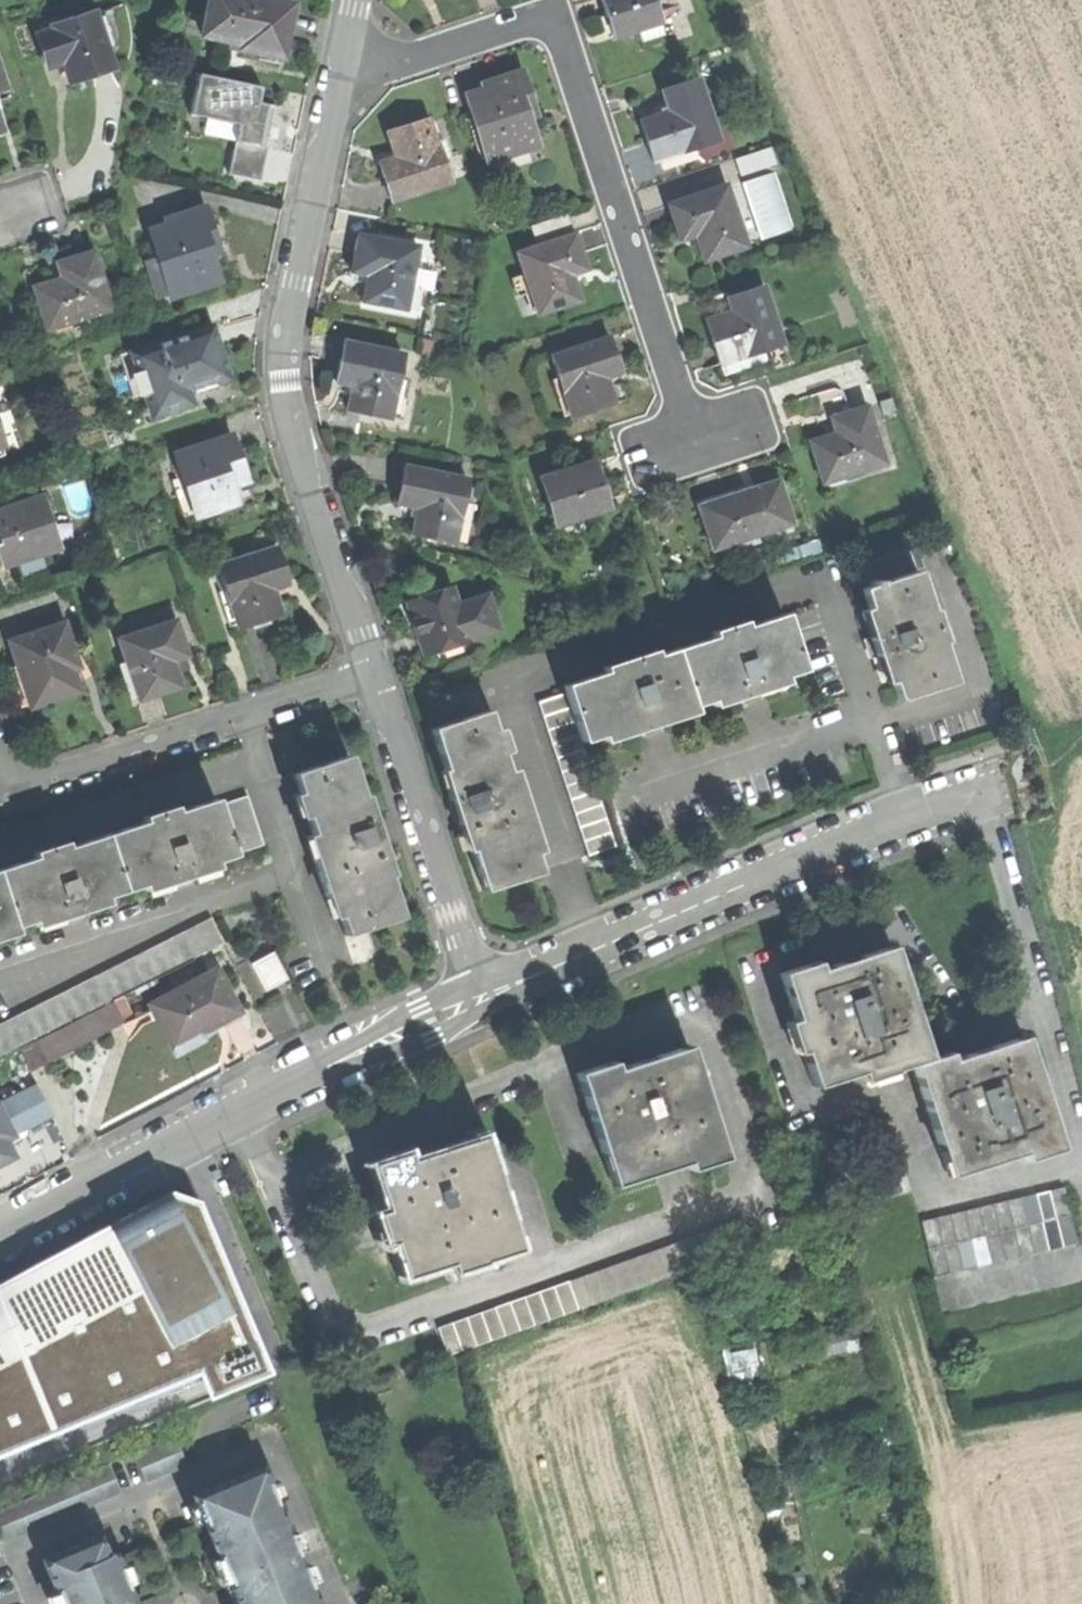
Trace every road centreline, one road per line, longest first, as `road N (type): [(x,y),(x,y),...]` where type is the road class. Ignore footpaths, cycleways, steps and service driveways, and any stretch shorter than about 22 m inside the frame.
road 1 (residential): [(343,82),(528,20),(561,34),(695,438)]
road 2 (residential): [(374,670),(329,560),(283,381),(343,82)]
road 3 (residential): [(479,997),(922,806),(1038,773)]
road 4 (residential): [(0,1236),(304,1076),(479,997)]
road 5 (residential): [(374,670),(22,786),(0,773)]
road 6 (residential): [(479,997),(374,670)]

